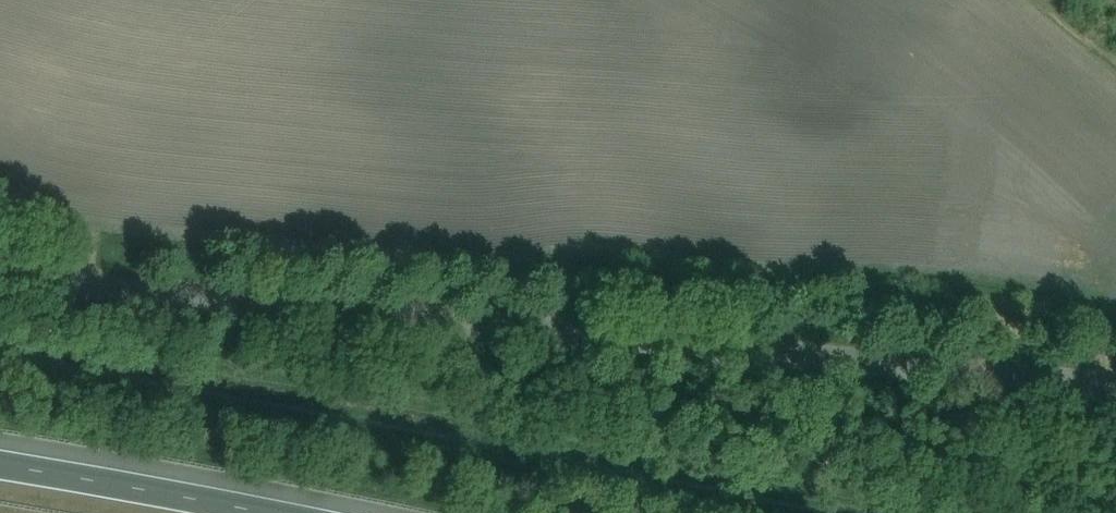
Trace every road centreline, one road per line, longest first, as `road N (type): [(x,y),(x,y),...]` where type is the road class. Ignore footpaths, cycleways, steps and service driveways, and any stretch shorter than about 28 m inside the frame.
road 1 (tertiary): [(1115,392),(710,348),(351,320),(47,283),(0,269)]
road 2 (motorway): [(264,512),(0,466)]

